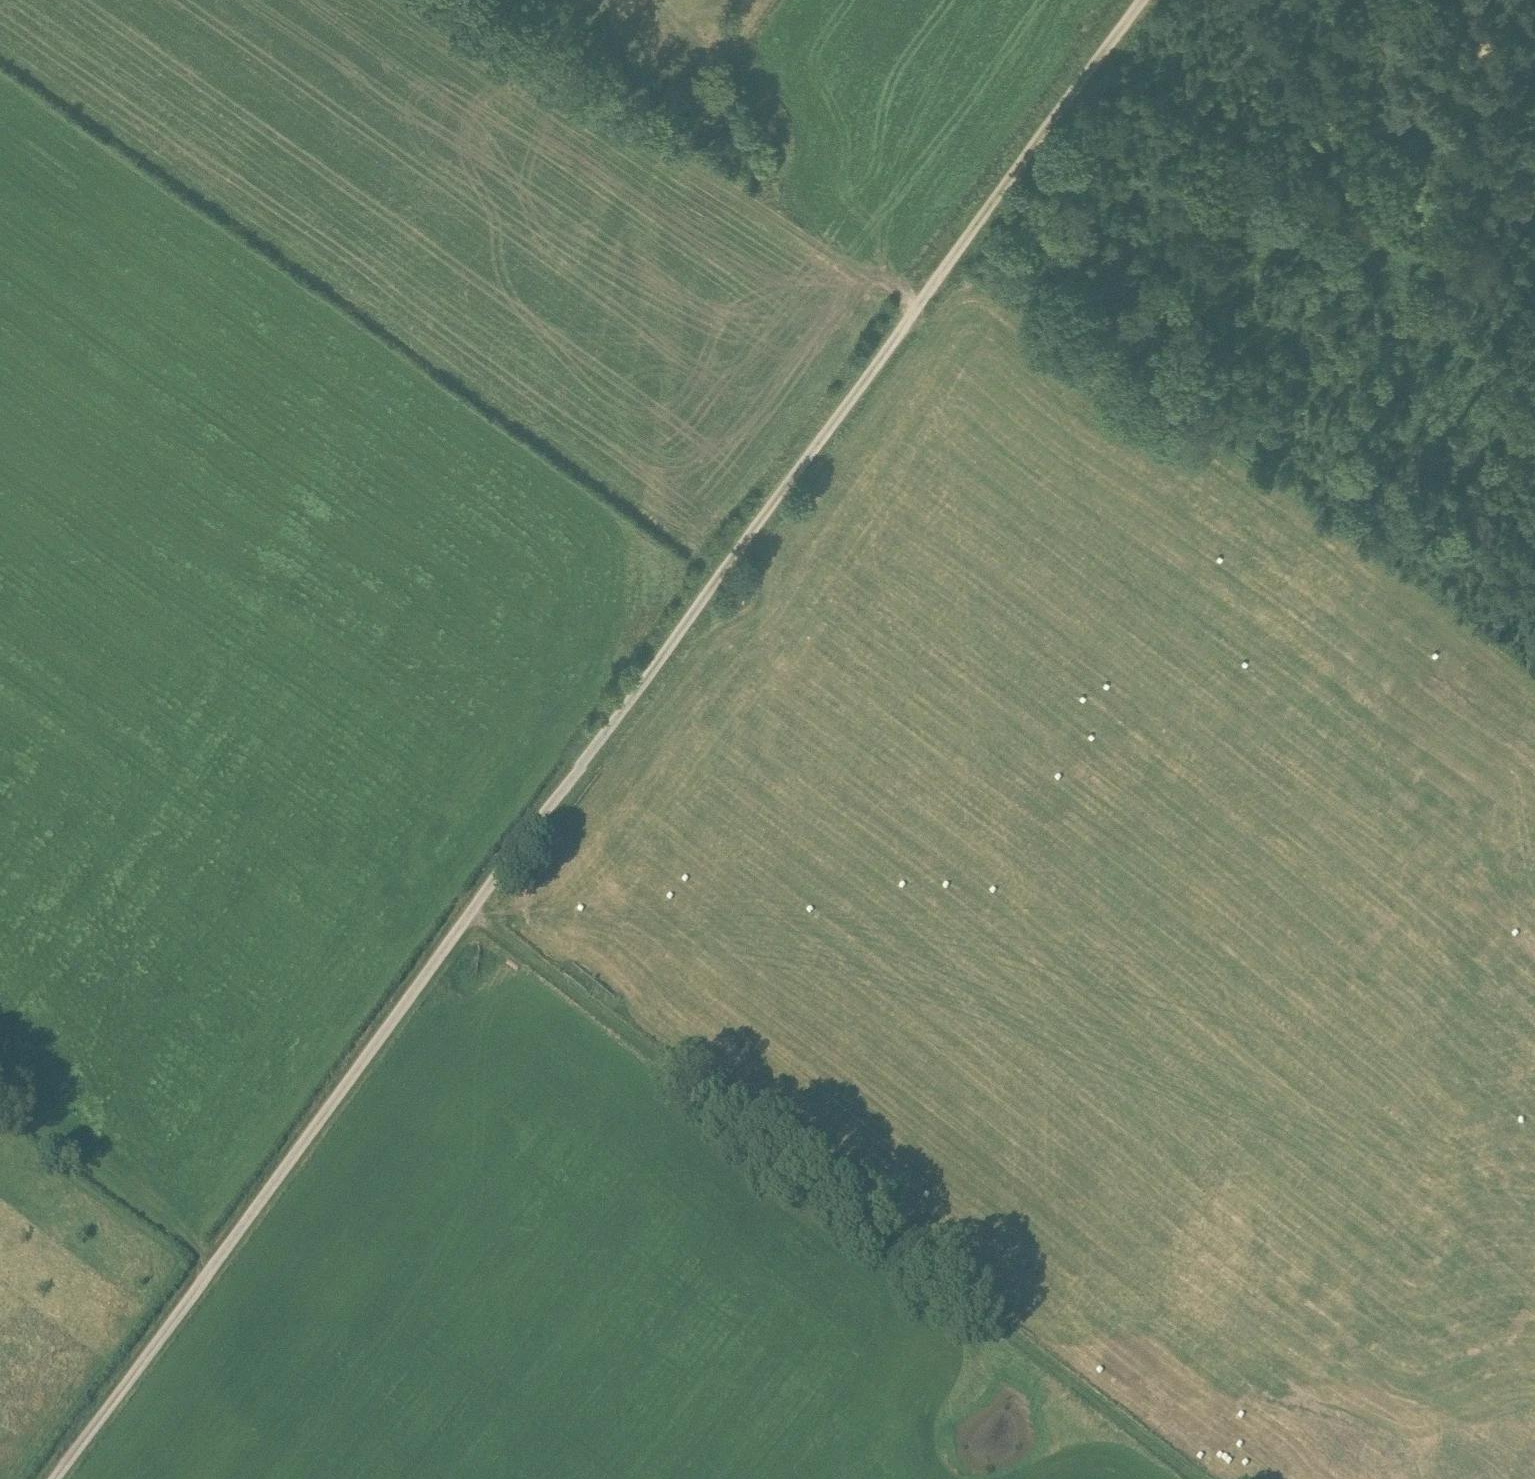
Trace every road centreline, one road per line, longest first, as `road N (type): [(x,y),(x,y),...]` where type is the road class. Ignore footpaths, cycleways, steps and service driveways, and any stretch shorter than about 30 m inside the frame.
road 1 (track): [(1151,0),(54,1478)]
road 2 (track): [(469,914),(1197,1478)]

